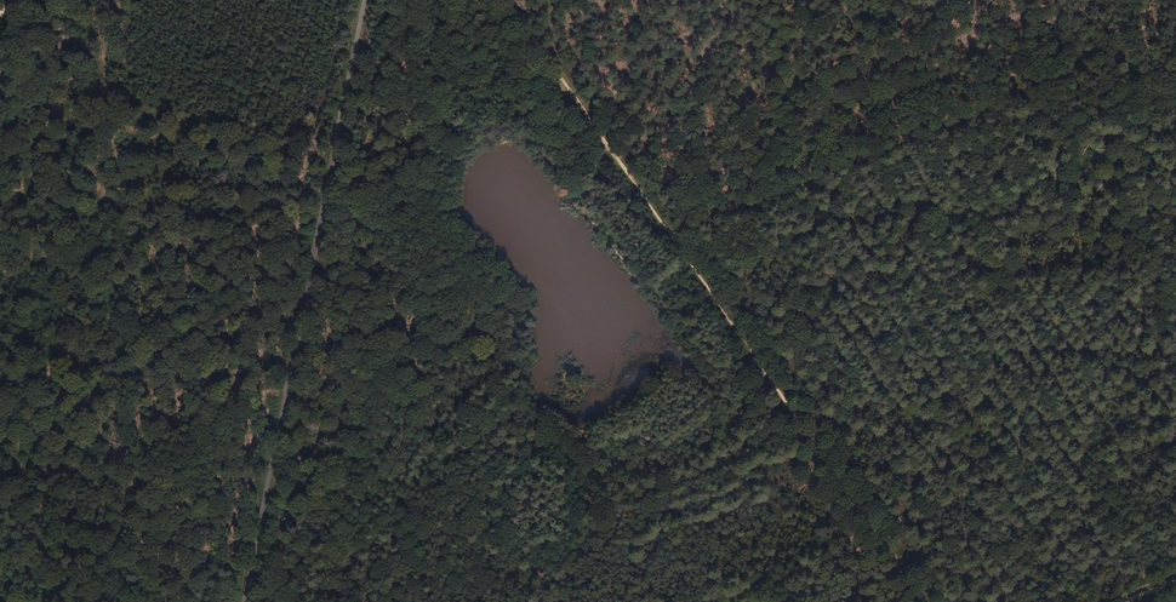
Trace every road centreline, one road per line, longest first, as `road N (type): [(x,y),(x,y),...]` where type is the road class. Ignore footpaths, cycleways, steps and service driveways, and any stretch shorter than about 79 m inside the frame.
road 1 (track): [(508,0),(923,601)]
road 2 (unclassified): [(243,601),(364,0)]
road 3 (track): [(668,232),(1175,33)]

